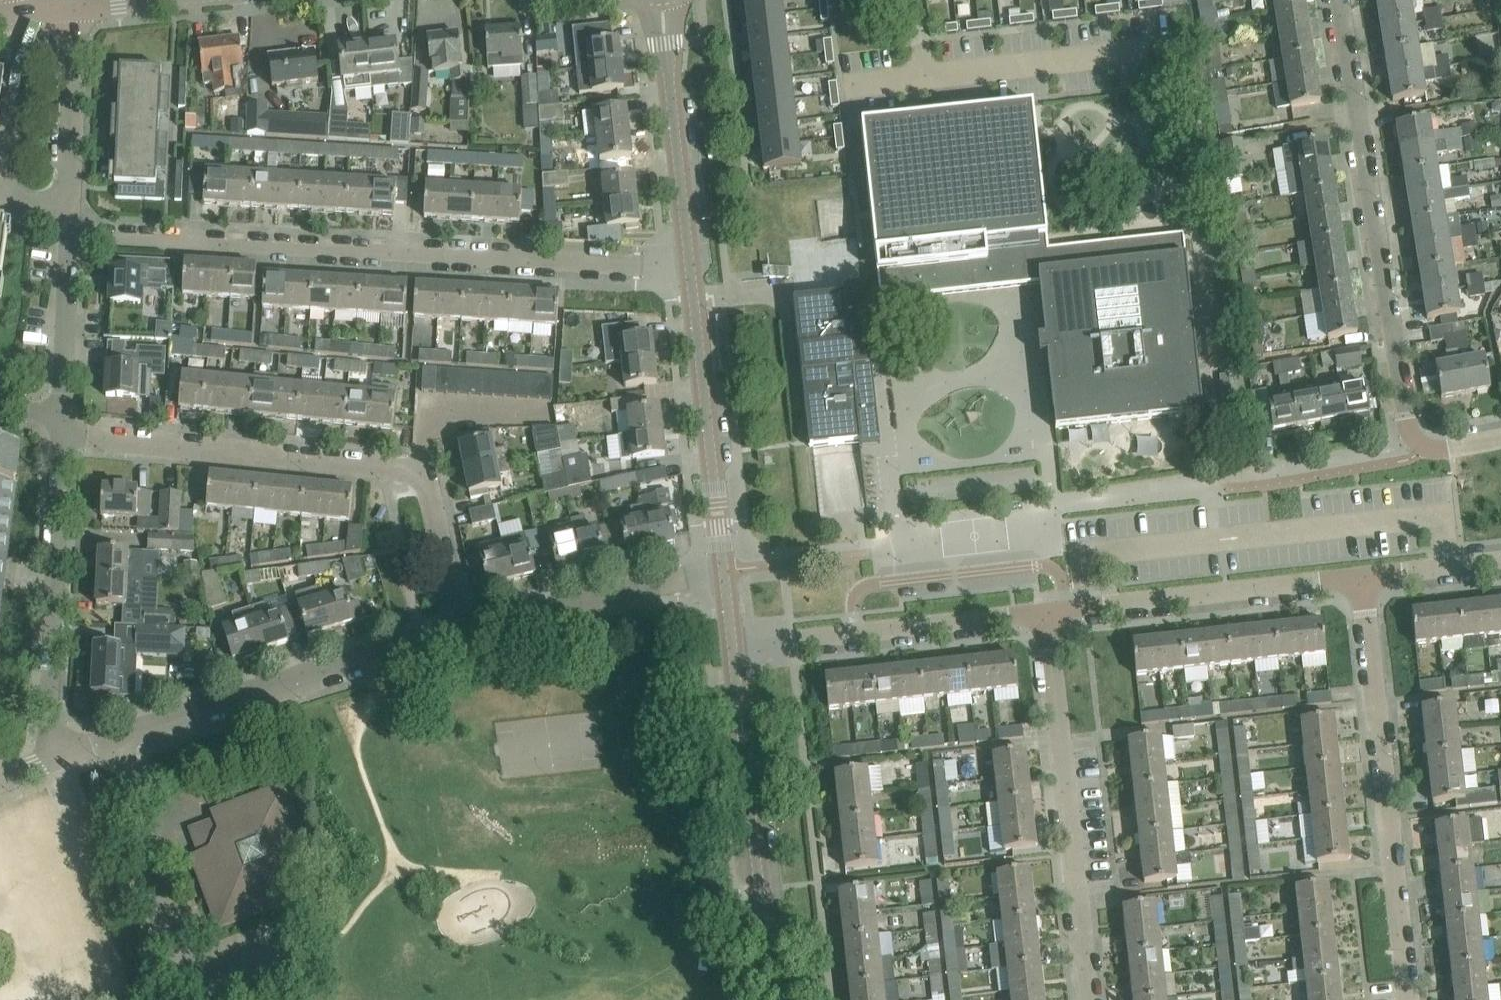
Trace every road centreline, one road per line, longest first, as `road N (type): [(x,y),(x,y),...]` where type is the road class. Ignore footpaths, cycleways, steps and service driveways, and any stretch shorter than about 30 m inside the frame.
road 1 (residential): [(62,413),(72,236),(690,267)]
road 2 (residential): [(1339,0),(1408,425),(1438,450),(1500,438)]
road 3 (residential): [(457,630),(428,486),(416,470),(61,434)]
road 4 (residential): [(1408,999),(1361,577)]
road 5 (residential): [(62,757),(457,630)]
road 6 (residential): [(1088,999),(1045,612)]
road 7 (unclassified): [(771,999),(732,646)]
road 8 (residential): [(62,757),(48,699),(61,434)]
road 9 (residential): [(1045,612),(1361,577)]
road 10 (residential): [(732,646),(1045,612)]
road 11 (unclassified): [(724,570),(690,267)]
road 12 (residential): [(457,630),(724,570)]
road 13 (unclassified): [(690,267),(662,0)]
road 14 (unclassified): [(69,193),(34,208),(7,186),(23,12)]
road 15 (residential): [(69,193),(76,9)]
road 16 (residential): [(1361,577),(1500,562)]

